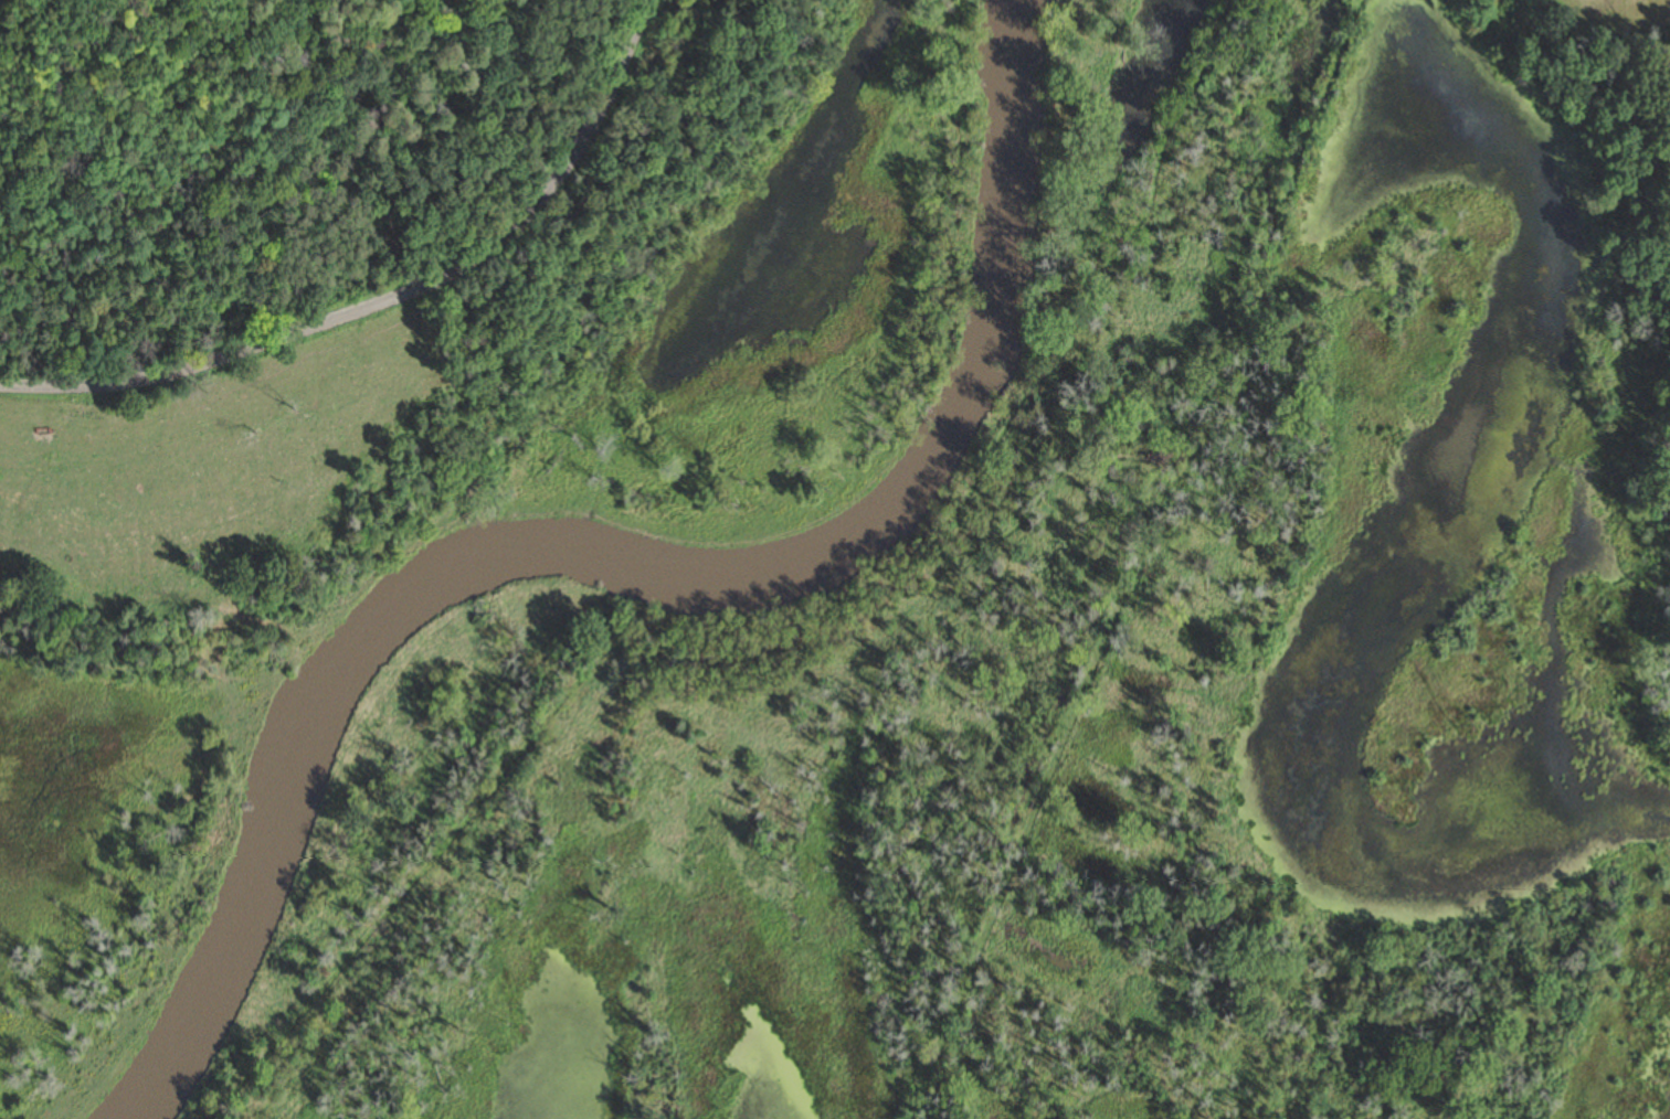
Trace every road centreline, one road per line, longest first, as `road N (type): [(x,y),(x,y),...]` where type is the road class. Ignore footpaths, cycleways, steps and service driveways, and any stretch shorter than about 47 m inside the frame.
road 1 (residential): [(0,386),(142,380),(448,277),(509,231),(561,172),(606,95),(646,0)]

